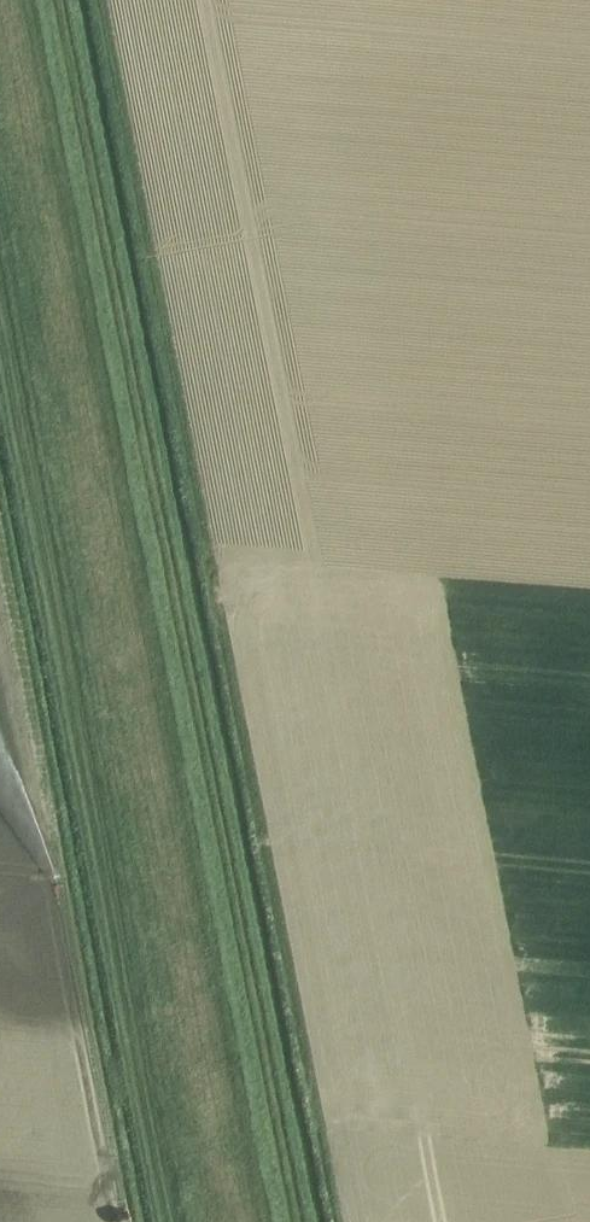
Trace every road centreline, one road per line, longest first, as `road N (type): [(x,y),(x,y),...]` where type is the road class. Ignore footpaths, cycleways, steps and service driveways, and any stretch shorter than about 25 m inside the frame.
road 1 (track): [(58,0),(297,1221)]
road 2 (track): [(153,1221),(0,395)]

